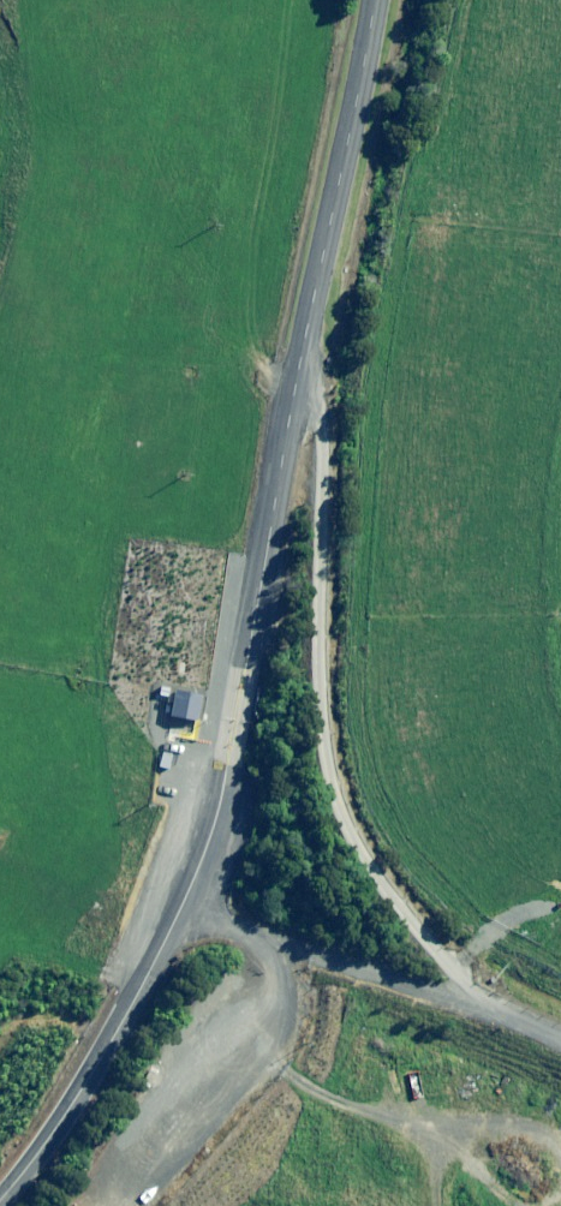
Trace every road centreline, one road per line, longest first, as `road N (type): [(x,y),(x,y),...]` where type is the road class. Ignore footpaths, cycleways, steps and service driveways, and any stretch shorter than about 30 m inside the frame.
road 1 (unclassified): [(0,1201),(22,1180),(144,988),(209,850),(376,0)]
road 2 (track): [(484,1010),(389,892),(344,817),(326,734),(326,429),(305,348)]
road 3 (track): [(560,1043),(484,1010),(264,948),(185,902)]

